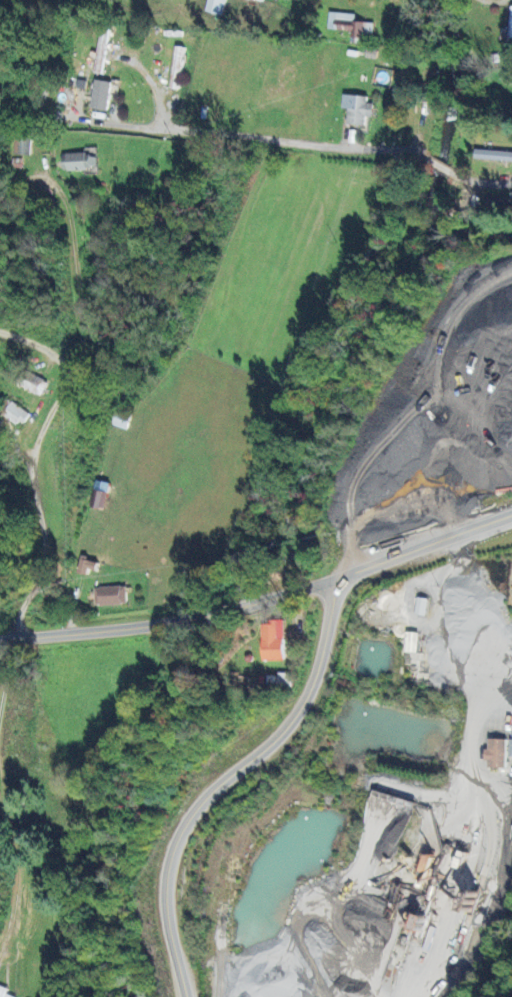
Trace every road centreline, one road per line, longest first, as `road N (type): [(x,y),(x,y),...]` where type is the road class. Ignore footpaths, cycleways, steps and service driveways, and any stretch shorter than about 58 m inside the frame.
road 1 (residential): [(188,996),(172,902),(182,844),(207,797),(288,737),(319,675),(335,583)]
road 2 (residential): [(428,160),(396,150),(69,117)]
road 3 (residential): [(11,640),(37,587),(40,469),(64,397),(62,376),(0,342)]
road 4 (residential): [(245,605),(335,583),(511,518)]
road 5 (residential): [(0,642),(196,618)]
road 6 (residential): [(0,779),(25,849),(0,958)]

